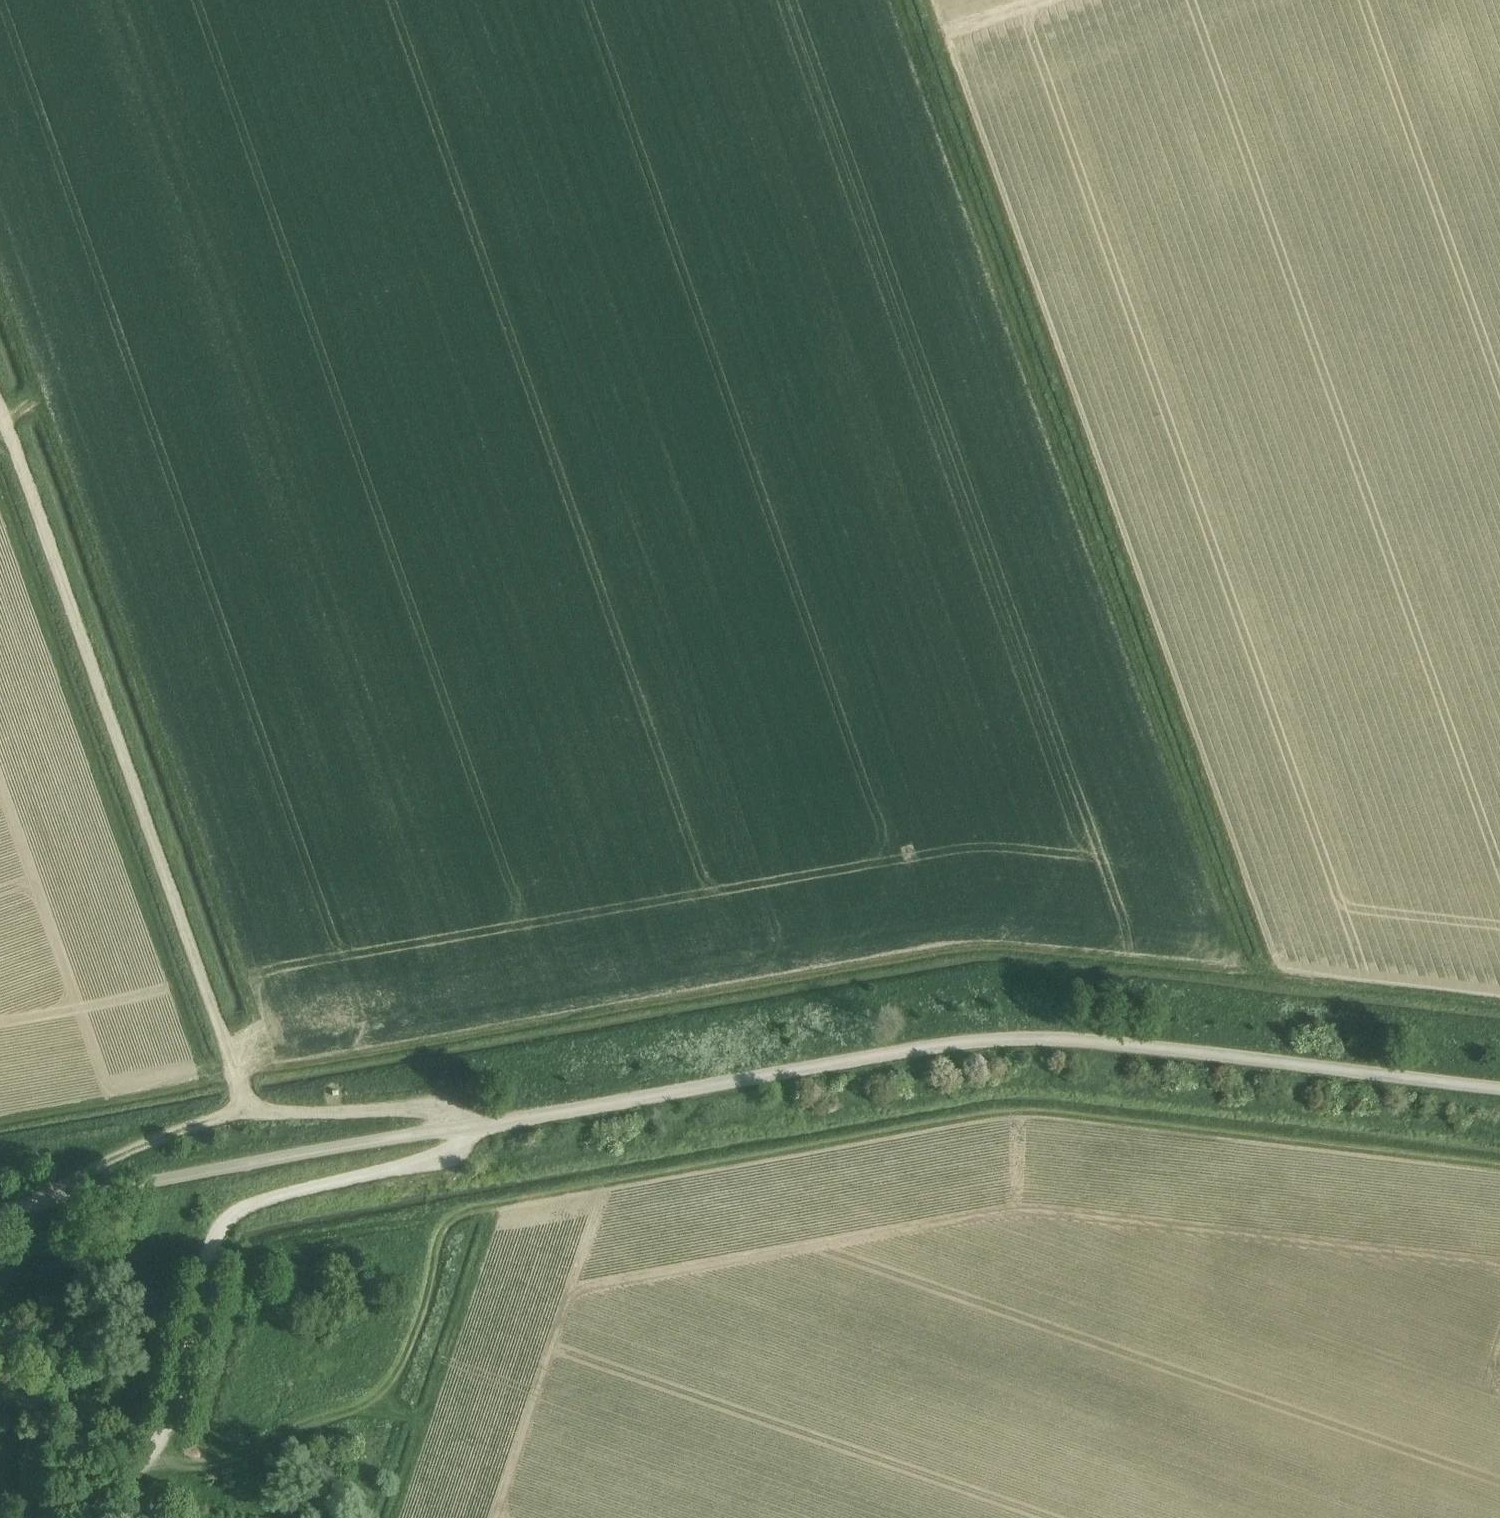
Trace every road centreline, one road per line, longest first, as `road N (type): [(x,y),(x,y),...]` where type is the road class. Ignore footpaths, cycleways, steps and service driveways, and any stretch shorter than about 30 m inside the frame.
road 1 (unclassified): [(1499,1089),(1084,1041),(969,1043),(0,1211)]
road 2 (track): [(58,1201),(84,1174),(245,1104),(0,409)]
road 3 (track): [(245,1104),(295,1115),(434,1116),(458,1123),(463,1134),(454,1150),(429,1163),(281,1196),(226,1221),(207,1260),(171,1419),(151,1458),(87,1517)]

